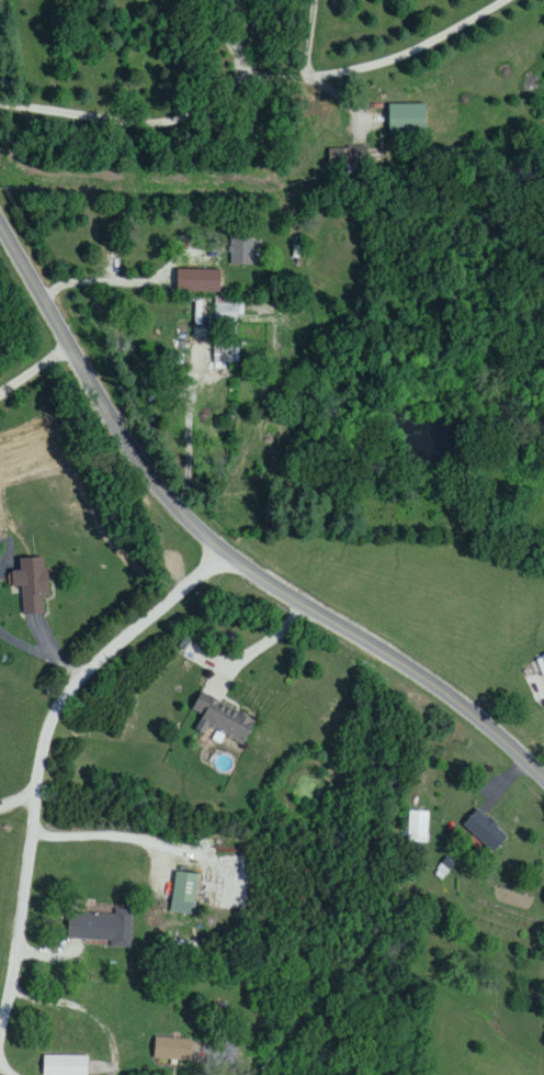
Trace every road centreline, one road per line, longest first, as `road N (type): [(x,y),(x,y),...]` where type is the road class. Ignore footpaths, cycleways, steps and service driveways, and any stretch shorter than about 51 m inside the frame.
road 1 (tertiary): [(543,782),(456,704),(181,518),(126,446),(0,224)]
road 2 (residential): [(228,557),(81,679),(49,726),(0,1031)]
road 3 (residential): [(0,105),(104,123),(180,115),(246,80),(384,64),(502,0)]

